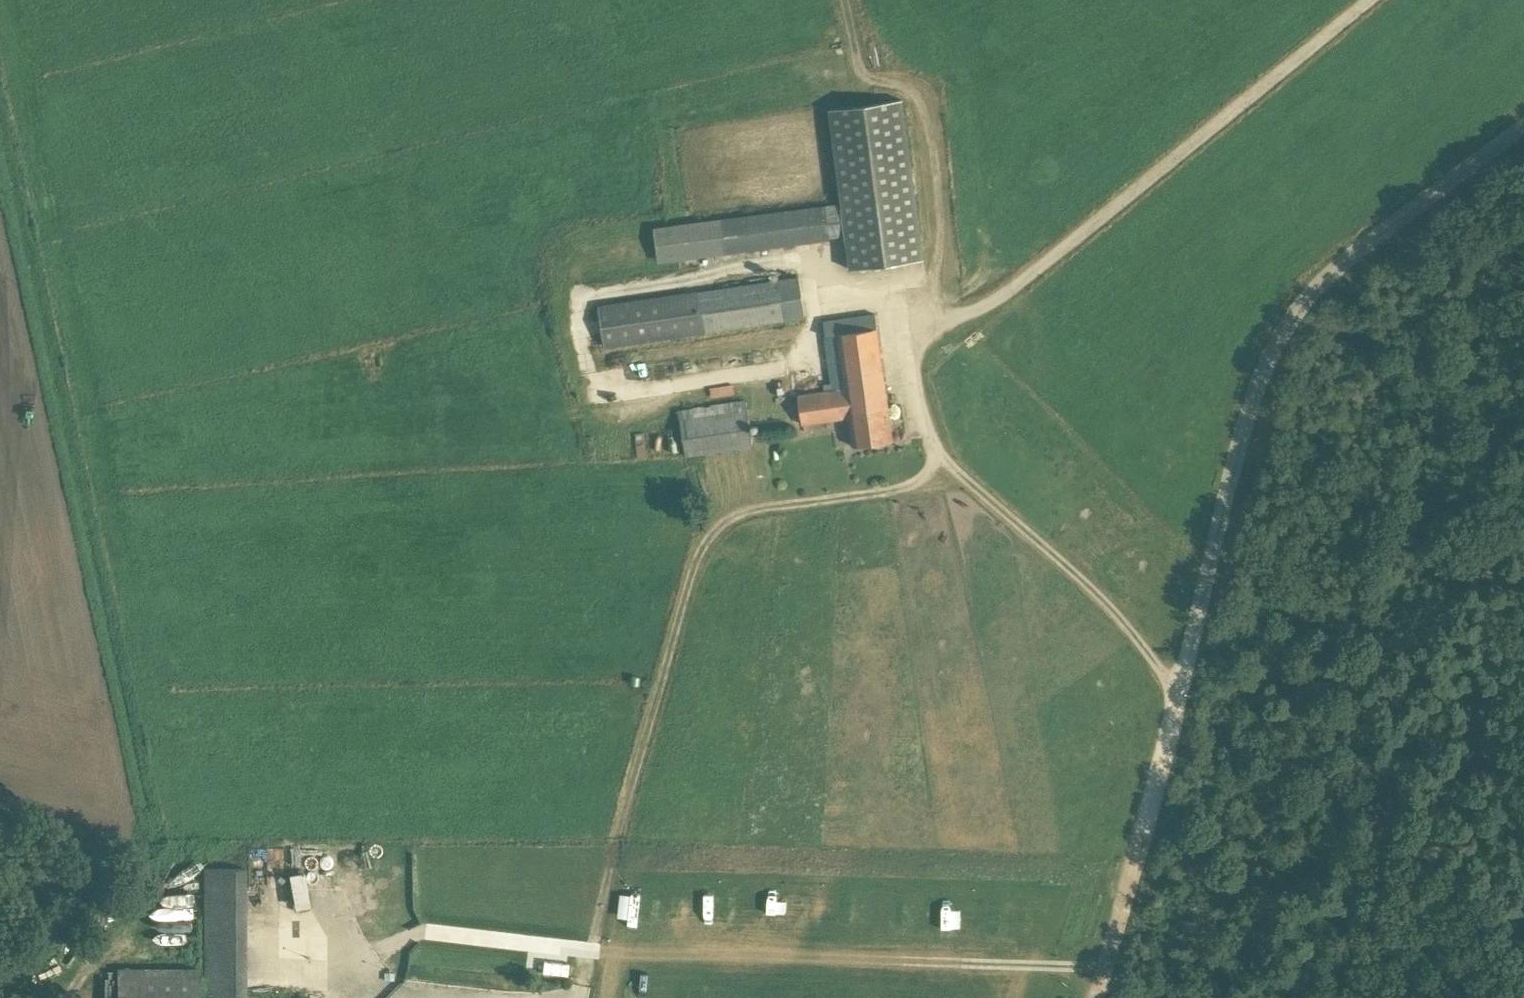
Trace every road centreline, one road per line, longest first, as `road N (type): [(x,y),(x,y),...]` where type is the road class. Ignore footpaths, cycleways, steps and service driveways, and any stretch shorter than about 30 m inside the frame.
road 1 (unclassified): [(1364,0),(996,299),(949,324),(926,347),(916,387),(931,477),(735,514),(707,543),(614,843),(577,997)]
road 2 (track): [(1095,997),(1127,906),(1260,397),(1304,303),(1523,124)]
road 3 (track): [(931,448),(1110,602),(1152,661),(1184,688)]

